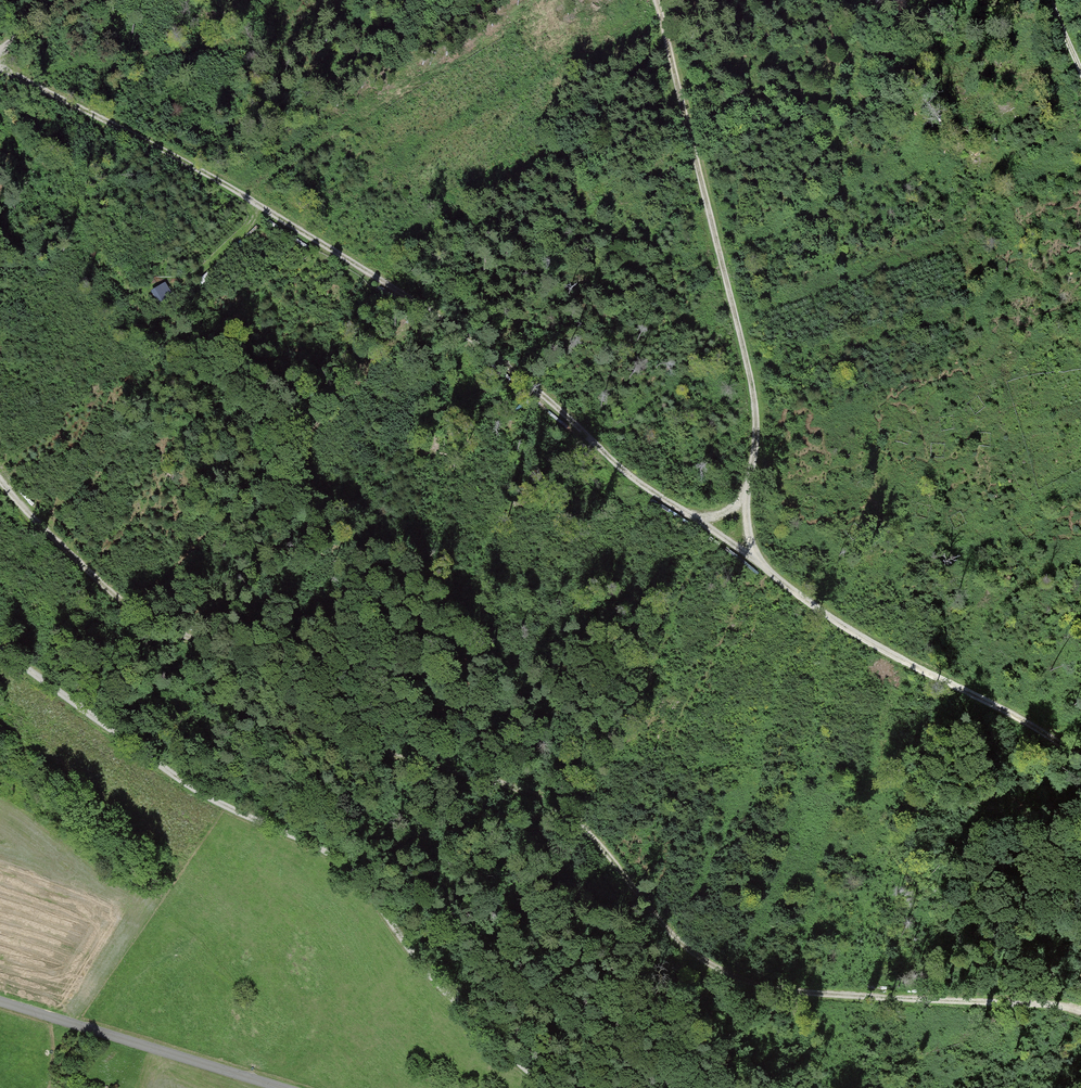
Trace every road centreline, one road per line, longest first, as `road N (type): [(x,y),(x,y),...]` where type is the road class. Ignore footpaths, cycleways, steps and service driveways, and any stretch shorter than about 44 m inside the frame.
road 1 (track): [(0,67),(227,185),(447,322),(685,516),(851,632),(1080,758)]
road 2 (track): [(1080,1013),(801,995),(744,981),(664,929),(590,829),(554,805),(331,725),(237,652),(132,611),(0,476)]
road 3 (track): [(548,1087),(437,983),(352,870),(179,779),(0,650)]
road 4 (track): [(652,0),(756,428),(749,491),(725,511),(685,516)]
road 5 (unclassified): [(0,1001),(283,1087)]

